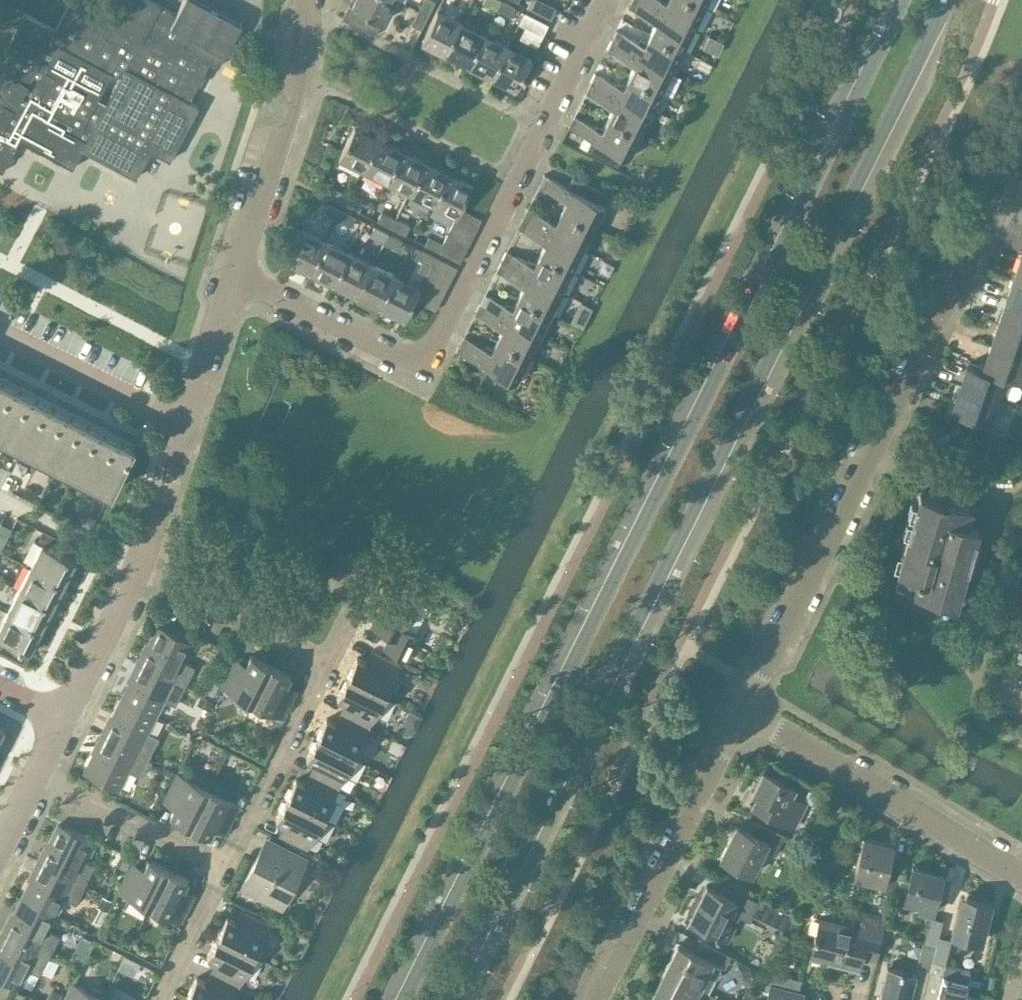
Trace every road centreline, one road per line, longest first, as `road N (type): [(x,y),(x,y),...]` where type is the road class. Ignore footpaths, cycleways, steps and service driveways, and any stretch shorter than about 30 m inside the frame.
road 1 (secondary): [(901,0),(402,999)]
road 2 (secondary): [(447,999),(944,0)]
road 3 (residential): [(741,711),(1021,151)]
road 4 (residential): [(234,275),(418,362),(430,353),(606,0)]
road 5 (residential): [(590,999),(741,711)]
road 6 (residential): [(1021,869),(741,711)]
road 7 (residential): [(234,275),(292,117),(307,0)]
road 8 (residential): [(225,869),(327,663)]
road 9 (residential): [(327,663),(138,570)]
road 10 (residential): [(225,869),(36,779)]
road 11 (residential): [(184,421),(0,325)]
road 12 (residential): [(65,721),(138,570)]
road 13 (residential): [(138,570),(0,497)]
road 14 (residential): [(138,570),(184,421)]
road 15 (residential): [(184,421),(234,275)]
road 16 (residential): [(157,999),(225,869)]

